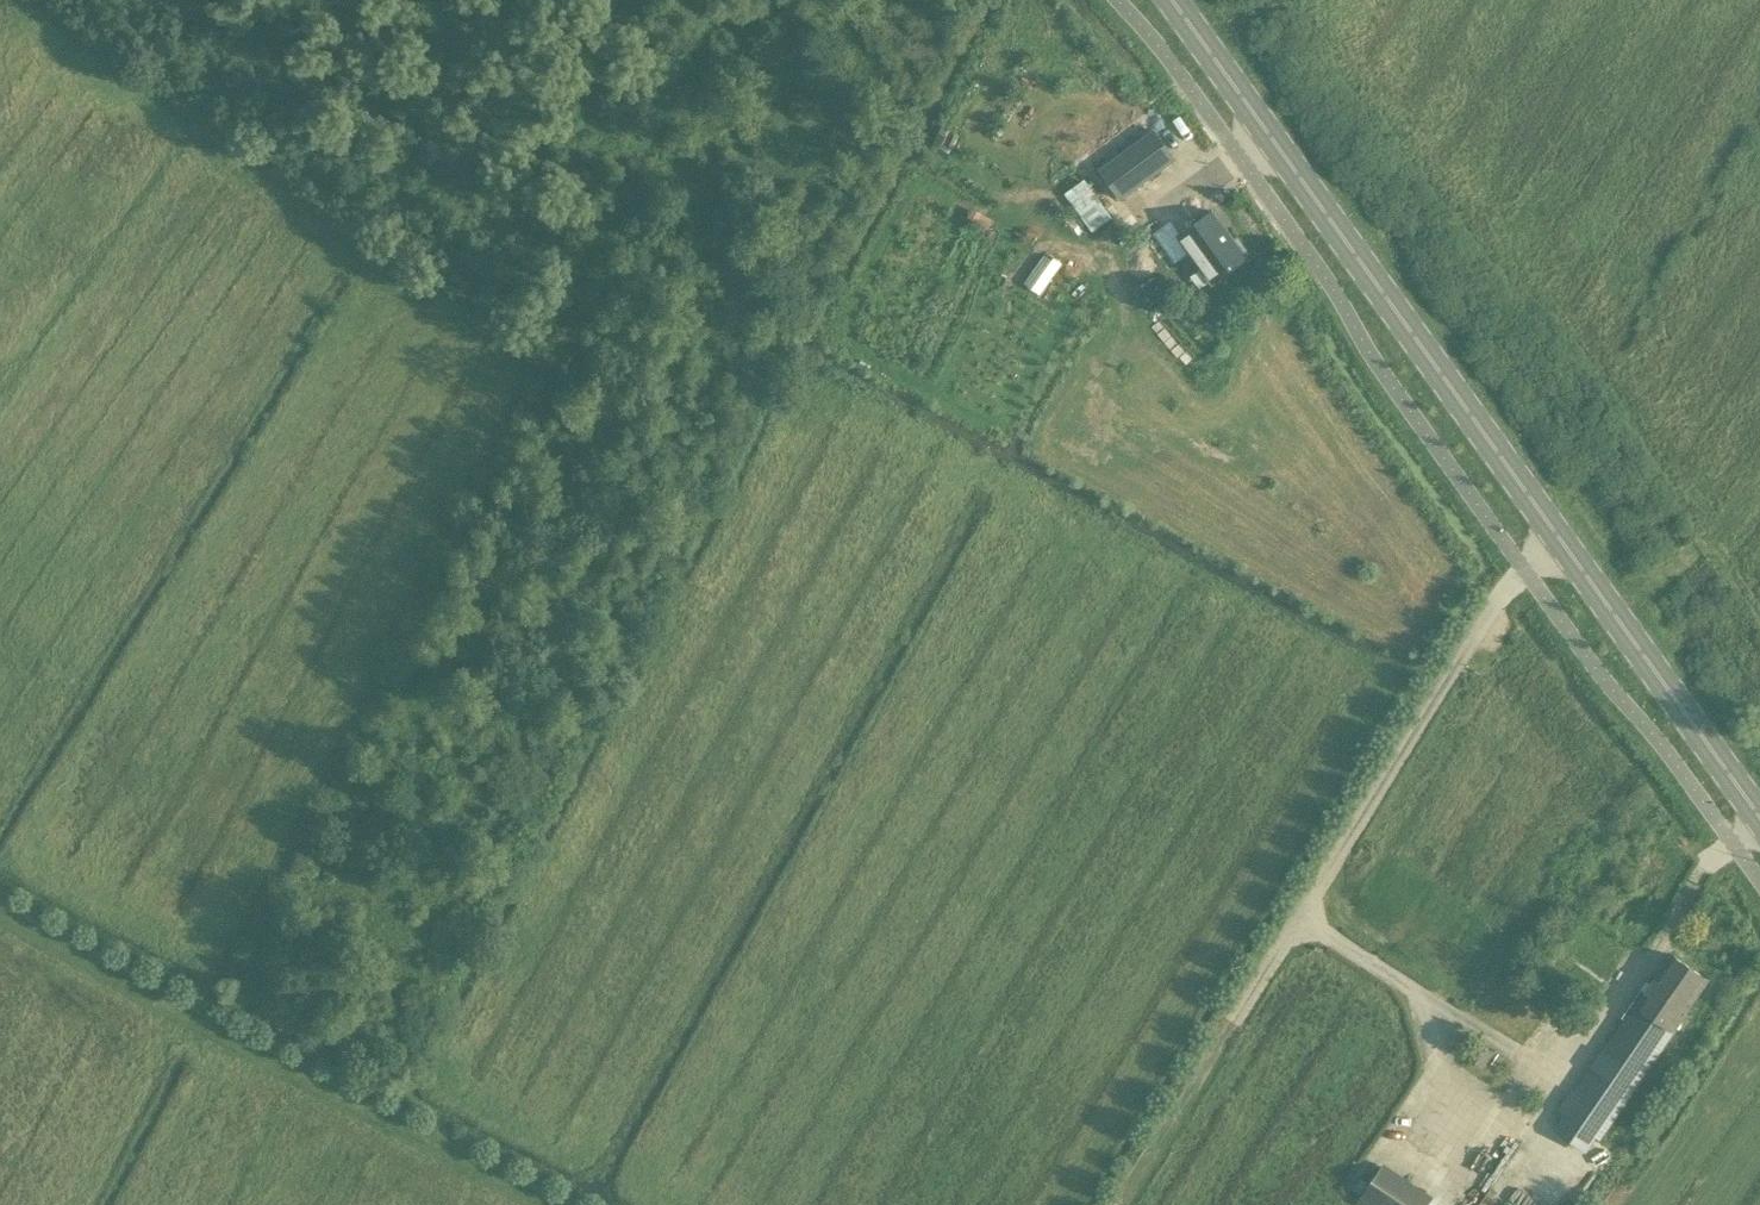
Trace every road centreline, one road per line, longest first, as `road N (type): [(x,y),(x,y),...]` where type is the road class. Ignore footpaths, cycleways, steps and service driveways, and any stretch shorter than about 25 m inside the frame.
road 1 (secondary): [(1759,824),(1164,0)]

